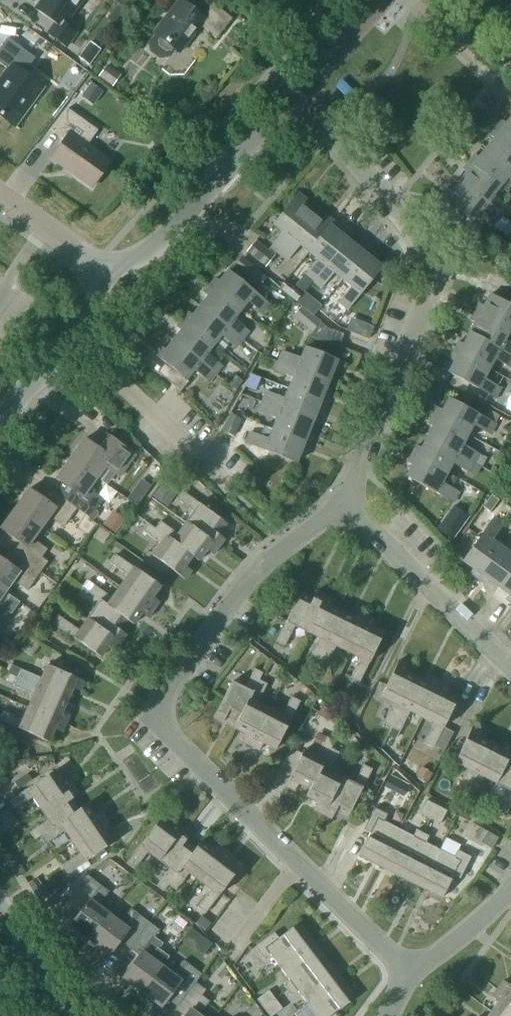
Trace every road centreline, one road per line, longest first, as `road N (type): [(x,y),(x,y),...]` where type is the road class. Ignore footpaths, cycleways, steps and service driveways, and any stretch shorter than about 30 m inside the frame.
road 1 (residential): [(408,973),(152,721),(252,573),(340,502)]
road 2 (residential): [(340,502),(435,271),(302,83)]
road 3 (tertiary): [(302,83),(159,245),(108,274)]
road 4 (residential): [(510,664),(340,502)]
road 5 (tertiary): [(108,274),(94,310),(0,420)]
road 6 (residential): [(408,973),(510,885)]
road 7 (residential): [(108,274),(0,196)]
road 8 (tertiary): [(0,908),(68,1015)]

